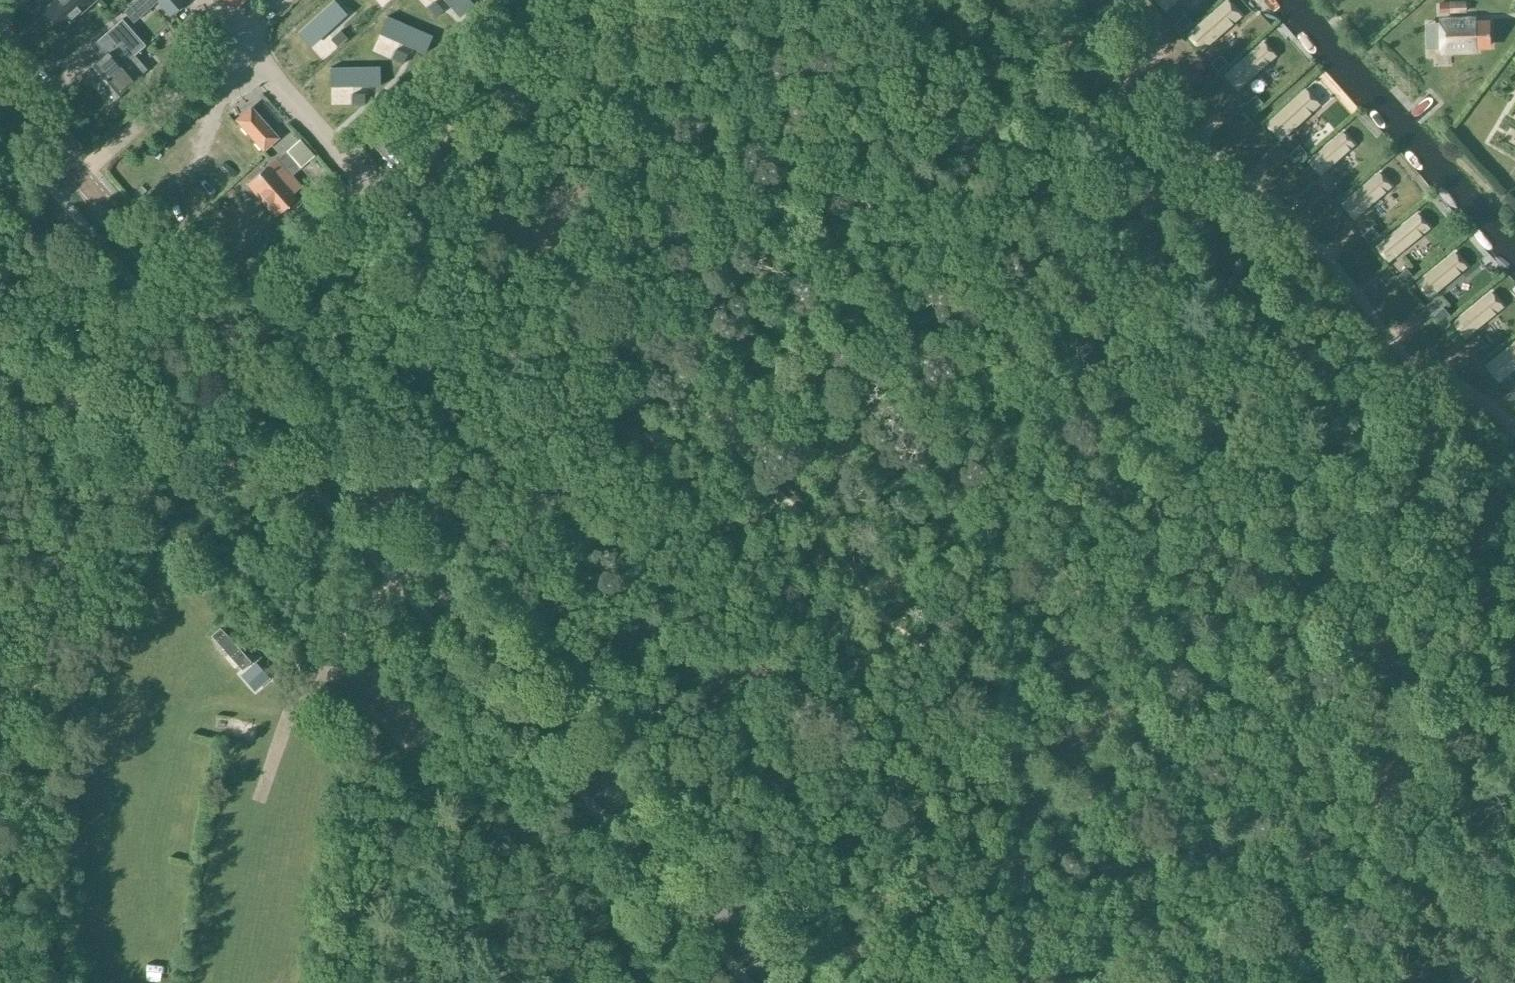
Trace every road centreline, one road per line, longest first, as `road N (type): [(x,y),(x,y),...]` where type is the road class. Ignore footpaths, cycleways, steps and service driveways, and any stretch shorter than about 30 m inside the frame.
road 1 (track): [(728,0),(662,62),(624,112),(590,171),(543,288),(528,419),(539,483),(561,536),(598,596),(692,686),(820,757),(895,814),(972,931),(993,949),(1187,982)]
road 2 (track): [(1514,778),(823,0)]
road 3 (tertiary): [(789,982),(210,322)]
road 4 (track): [(1459,647),(1455,534),(1467,459),(1441,411),(1409,364),(1024,0)]
road 5 (track): [(1237,982),(1256,959),(1264,926),(1257,828),(1286,744),(1339,675),(1394,641)]
road 6 (unclassified): [(365,184),(576,0)]
road 7 (track): [(240,696),(396,534)]
road 8 (unclassified): [(244,44),(88,183)]
road 9 (unclassified): [(210,322),(365,184)]
road 10 (track): [(543,288),(443,223),(385,165)]
road 11 (unclassified): [(365,184),(244,44)]
road 12 (tertiary): [(210,322),(88,183)]
road 13 (tertiary): [(88,183),(0,81)]
road 14 (track): [(1514,658),(1394,641)]

